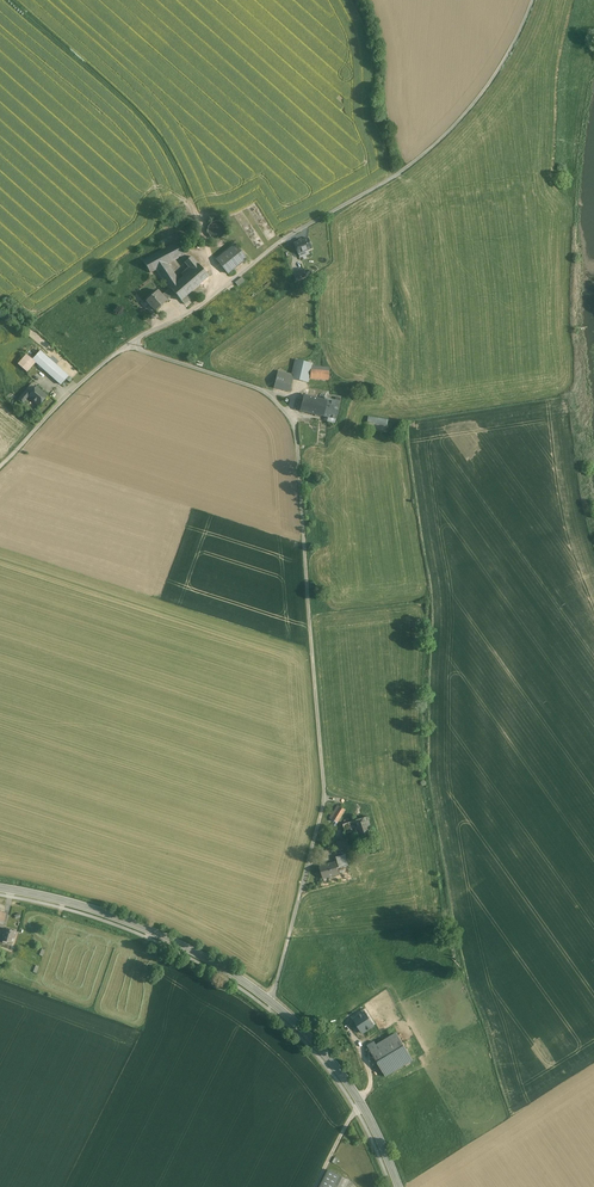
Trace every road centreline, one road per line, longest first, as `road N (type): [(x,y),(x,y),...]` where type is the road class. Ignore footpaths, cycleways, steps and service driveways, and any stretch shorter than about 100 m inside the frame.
road 1 (unclassified): [(131,342),(261,391),(296,432),(324,796),(270,1000)]
road 2 (unclassified): [(533,0),(492,79),(418,160),(286,238),(201,305),(131,342)]
road 3 (tertiary): [(270,1000),(126,920),(0,887)]
road 4 (unclassified): [(131,342),(0,466)]
road 5 (tertiary): [(363,1107),(323,1051),(270,1000)]

